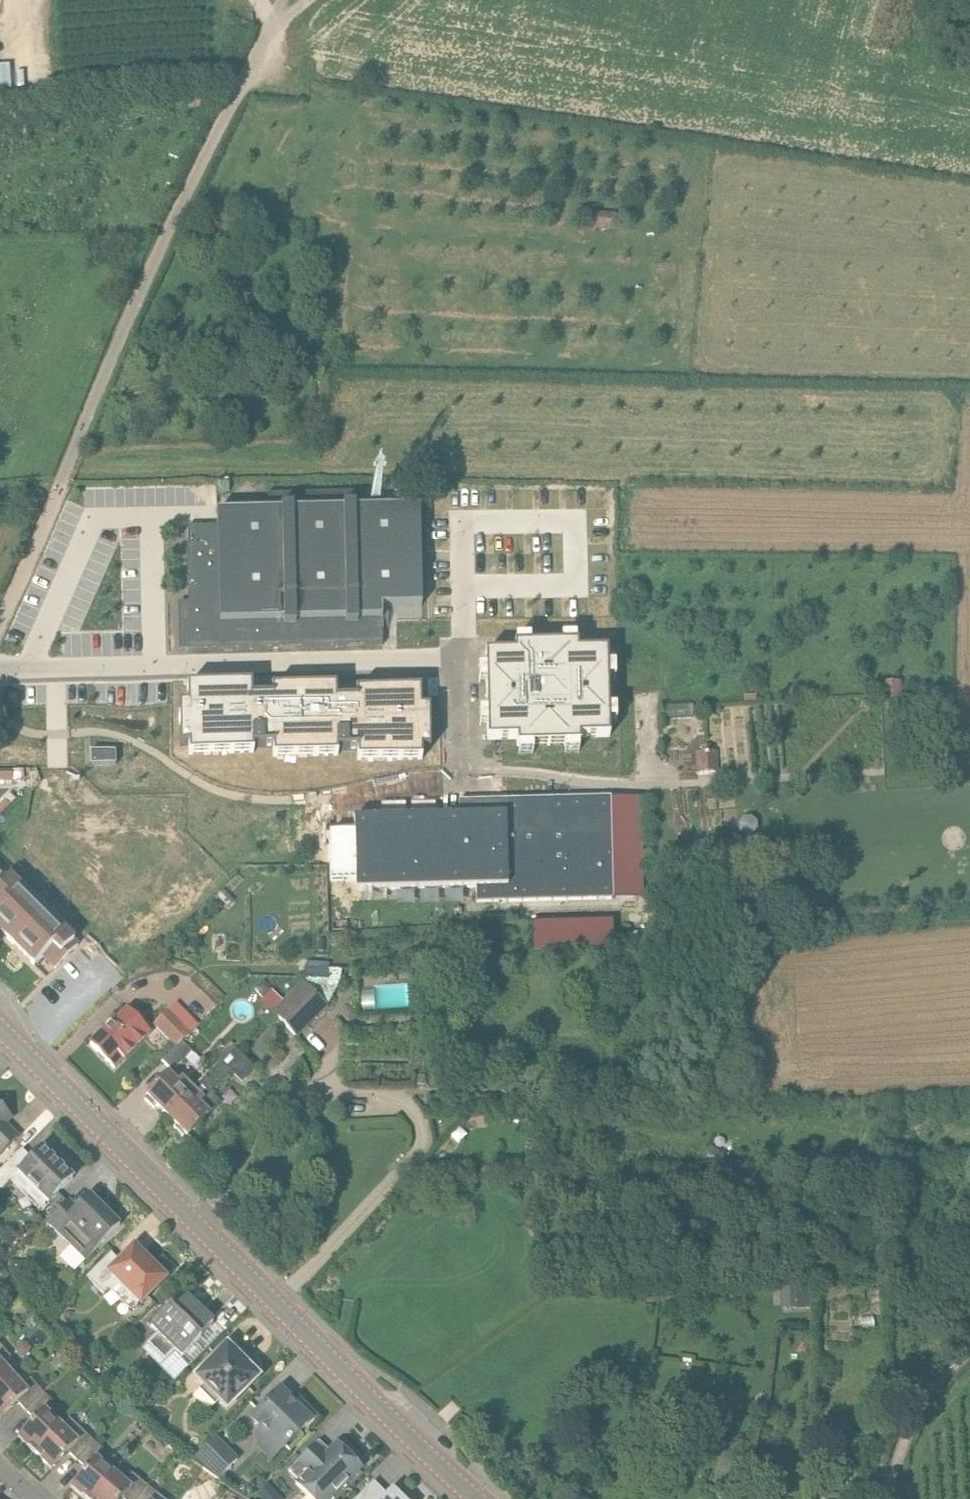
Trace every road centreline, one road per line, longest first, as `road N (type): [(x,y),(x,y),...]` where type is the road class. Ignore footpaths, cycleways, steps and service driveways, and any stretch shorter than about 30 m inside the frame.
road 1 (secondary): [(476,1498),(0,1027)]
road 2 (track): [(890,1497),(912,1420),(969,1347)]
road 3 (residential): [(0,621),(61,483)]

